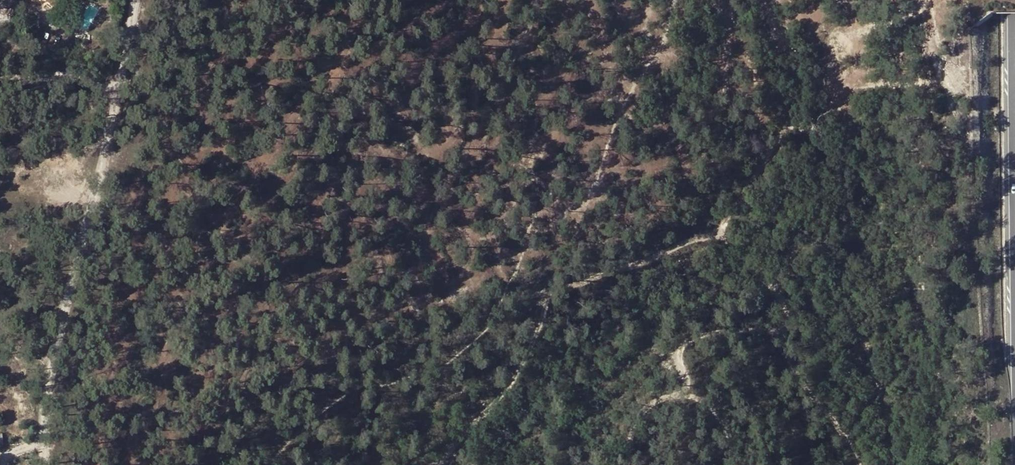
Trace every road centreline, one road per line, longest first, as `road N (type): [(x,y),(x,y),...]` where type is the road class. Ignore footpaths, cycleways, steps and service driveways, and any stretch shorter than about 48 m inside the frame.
road 1 (track): [(779,336),(785,307),(775,288),(720,237),(604,276),(546,306),(535,338),(475,426),(428,464)]
road 2 (unclassified): [(136,0),(48,372),(44,464)]
road 3 (track): [(625,464),(639,414),(684,395),(681,347),(703,334),(773,329),(858,464)]

